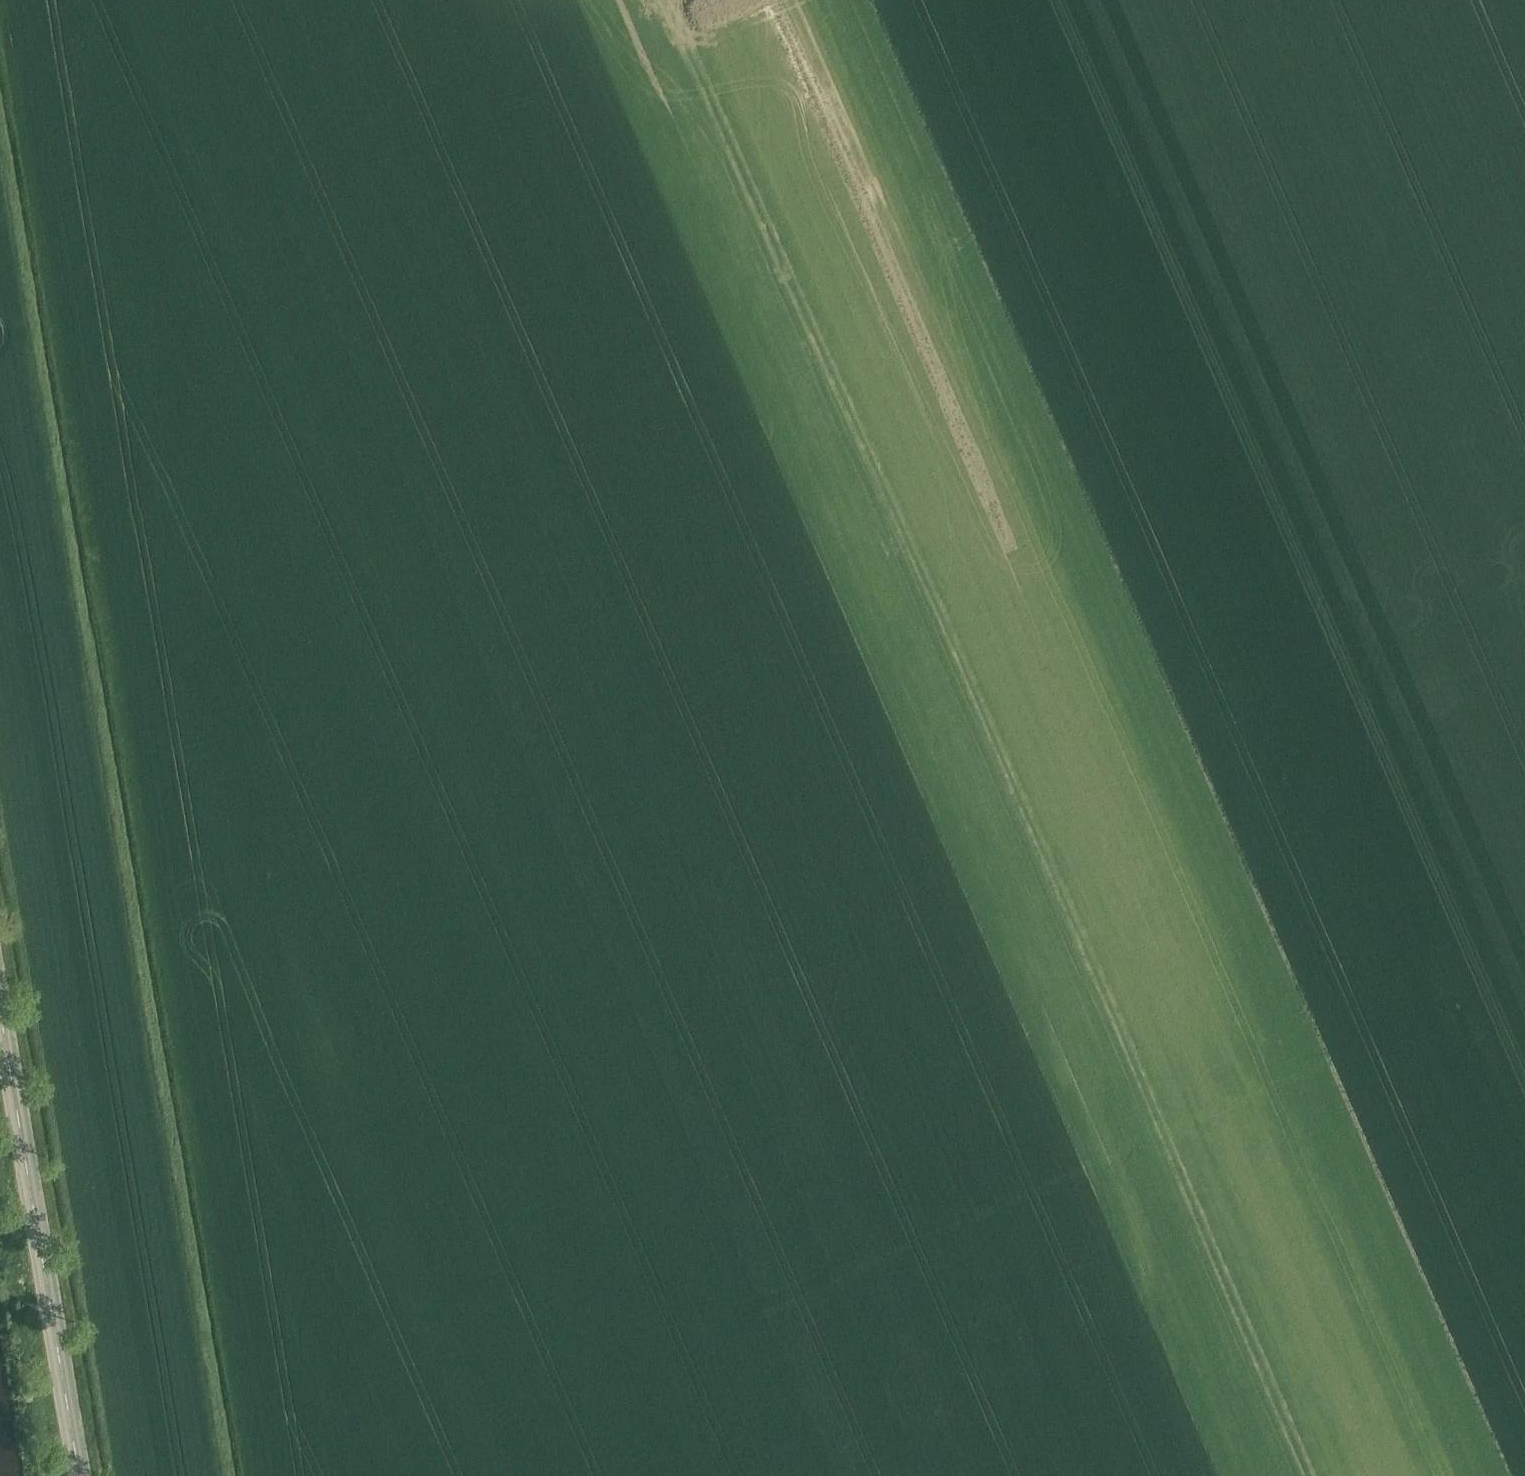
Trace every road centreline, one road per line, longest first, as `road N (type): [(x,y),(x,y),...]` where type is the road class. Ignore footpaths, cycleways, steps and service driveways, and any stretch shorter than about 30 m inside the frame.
road 1 (tertiary): [(0,994),(82,1475)]

